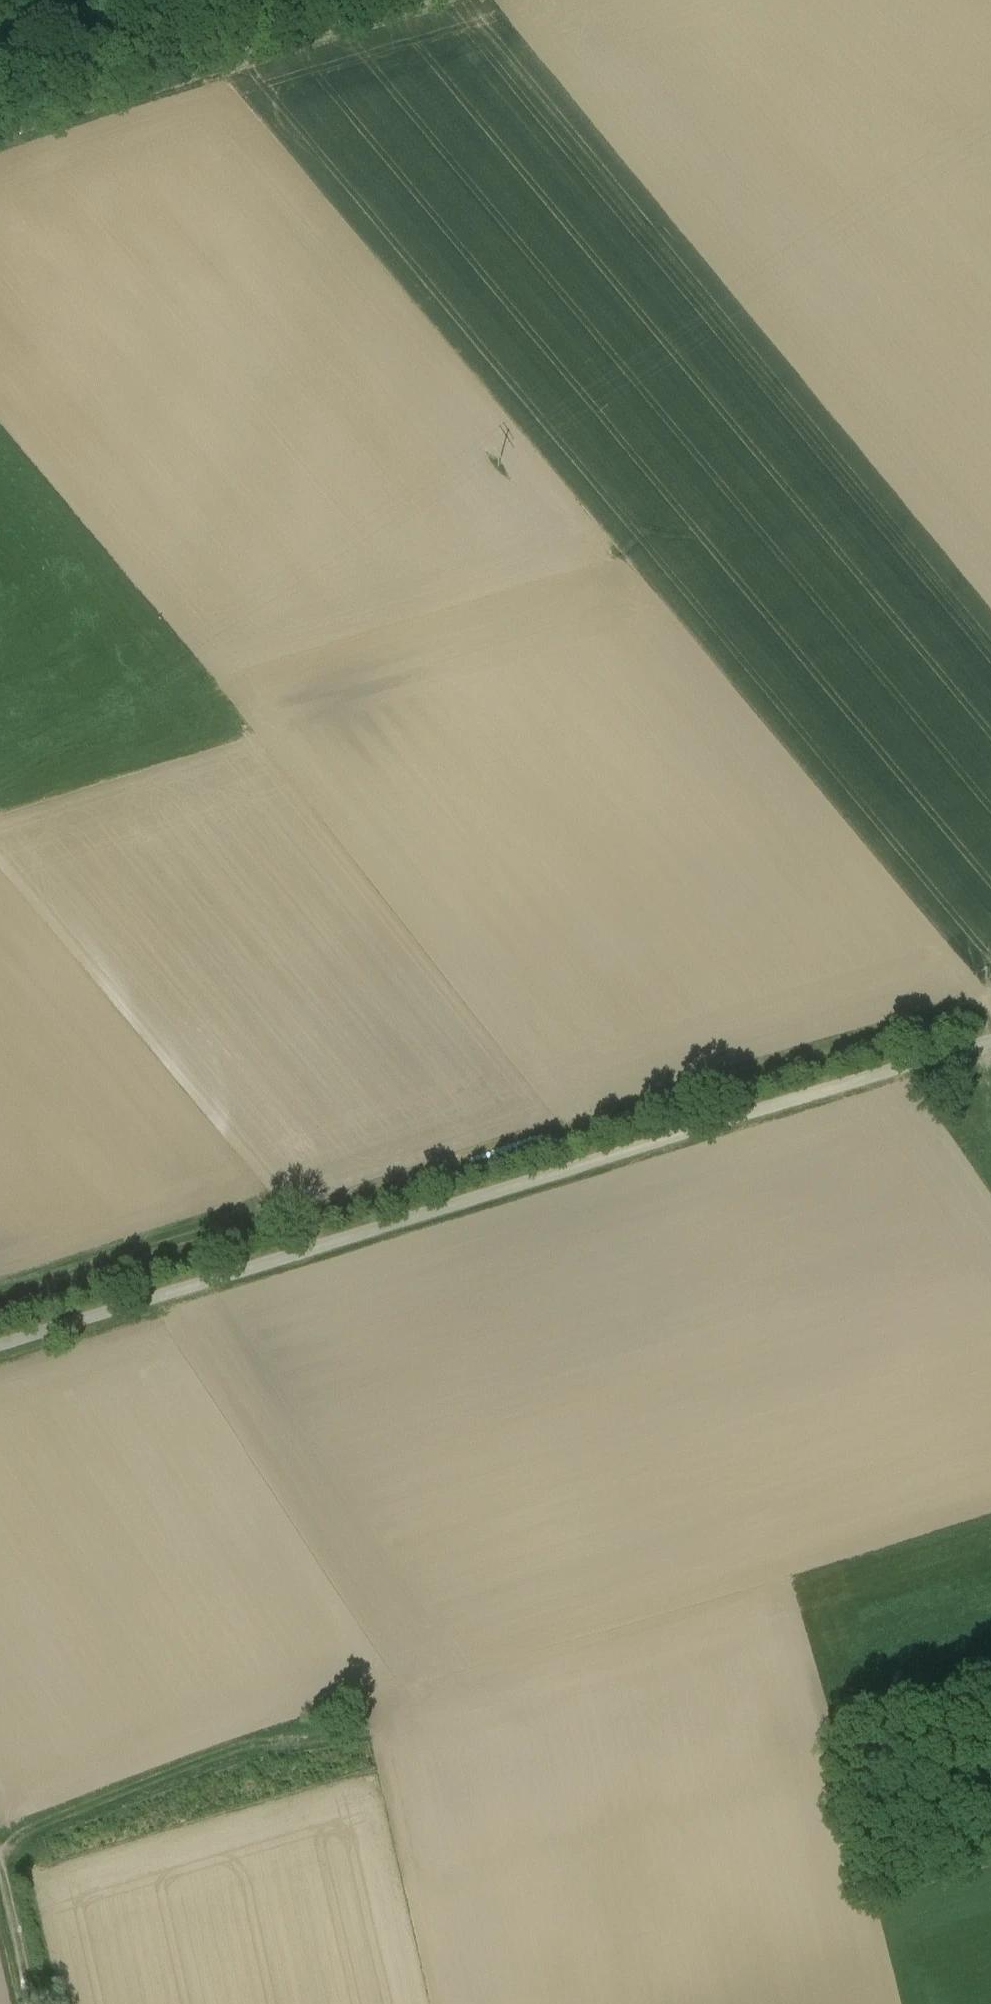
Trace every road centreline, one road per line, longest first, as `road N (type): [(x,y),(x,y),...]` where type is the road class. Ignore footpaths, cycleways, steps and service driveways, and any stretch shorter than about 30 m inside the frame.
road 1 (unclassified): [(990,1044),(0,1347)]
road 2 (track): [(0,126),(412,0)]
road 3 (track): [(41,2003),(13,1883),(0,1859)]

